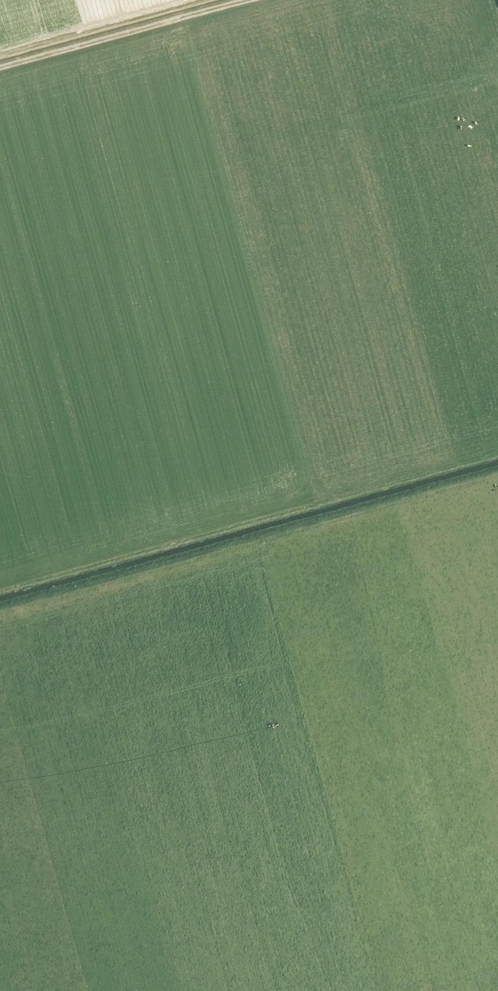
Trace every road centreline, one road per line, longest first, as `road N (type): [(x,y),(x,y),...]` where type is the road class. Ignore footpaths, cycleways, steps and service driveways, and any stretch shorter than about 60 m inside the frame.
road 1 (track): [(0,68),(247,0)]

